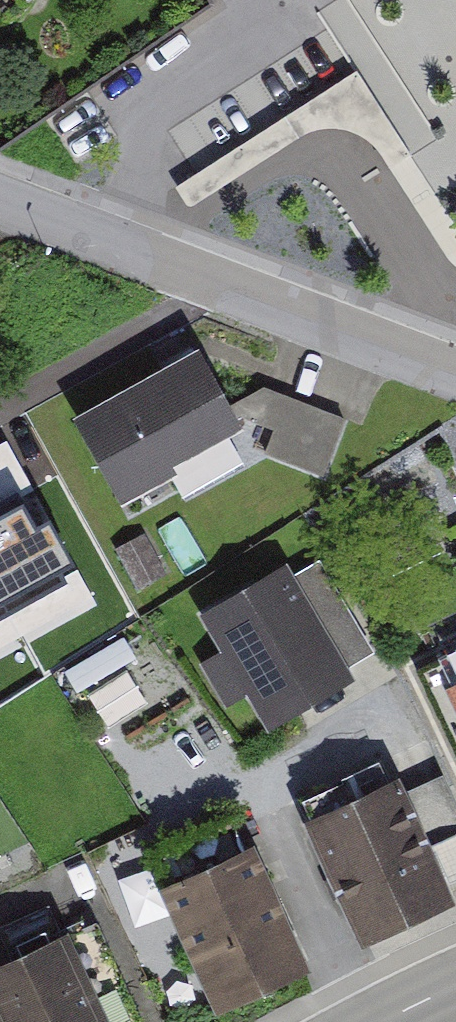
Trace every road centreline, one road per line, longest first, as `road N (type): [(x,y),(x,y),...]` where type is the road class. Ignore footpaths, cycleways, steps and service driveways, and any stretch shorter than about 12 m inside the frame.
road 1 (residential): [(455,372),(0,200)]

